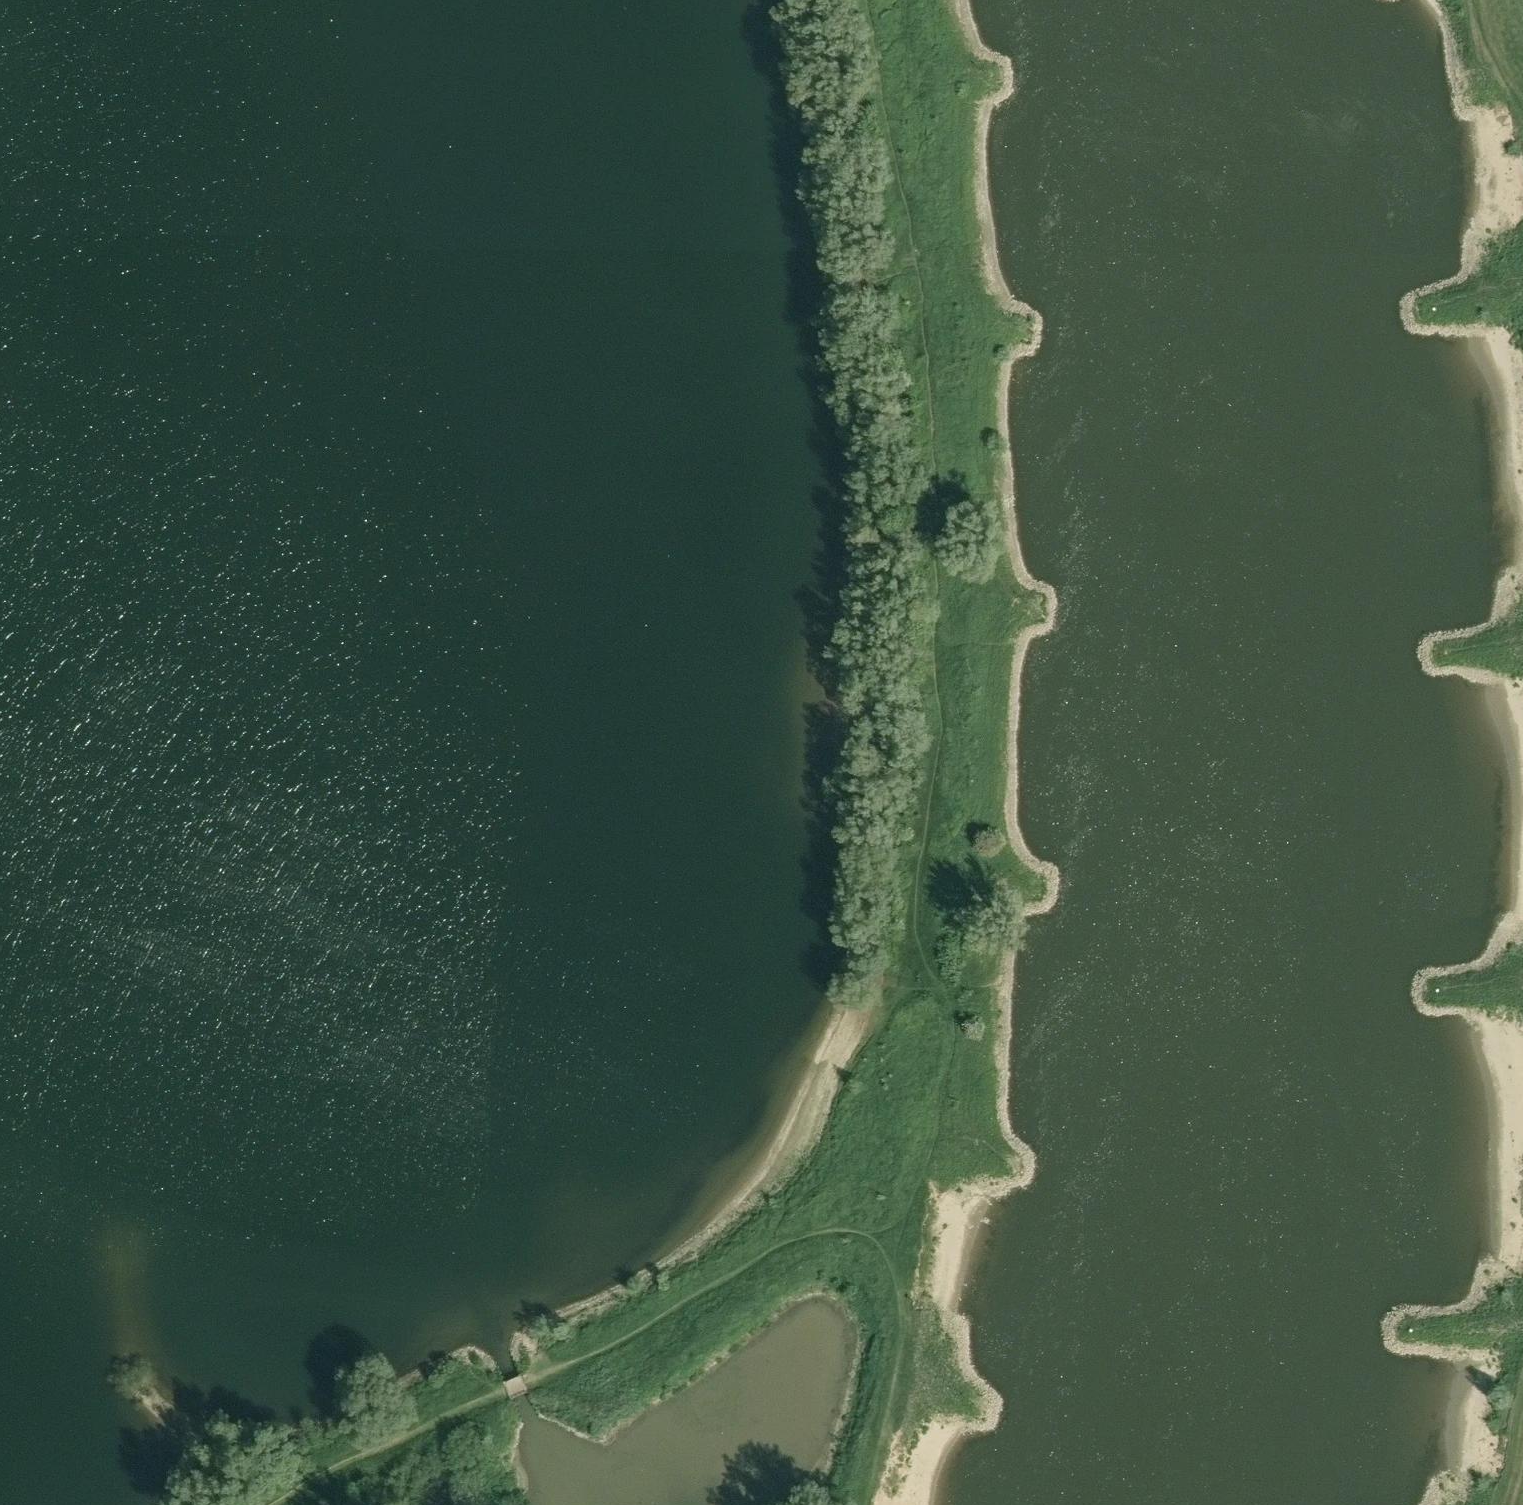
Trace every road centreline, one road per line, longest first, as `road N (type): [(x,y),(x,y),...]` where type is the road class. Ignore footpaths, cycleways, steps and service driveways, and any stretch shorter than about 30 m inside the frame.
road 1 (track): [(860,1504),(900,1358),(894,1277),(844,1224),(444,1419),(292,1504)]

